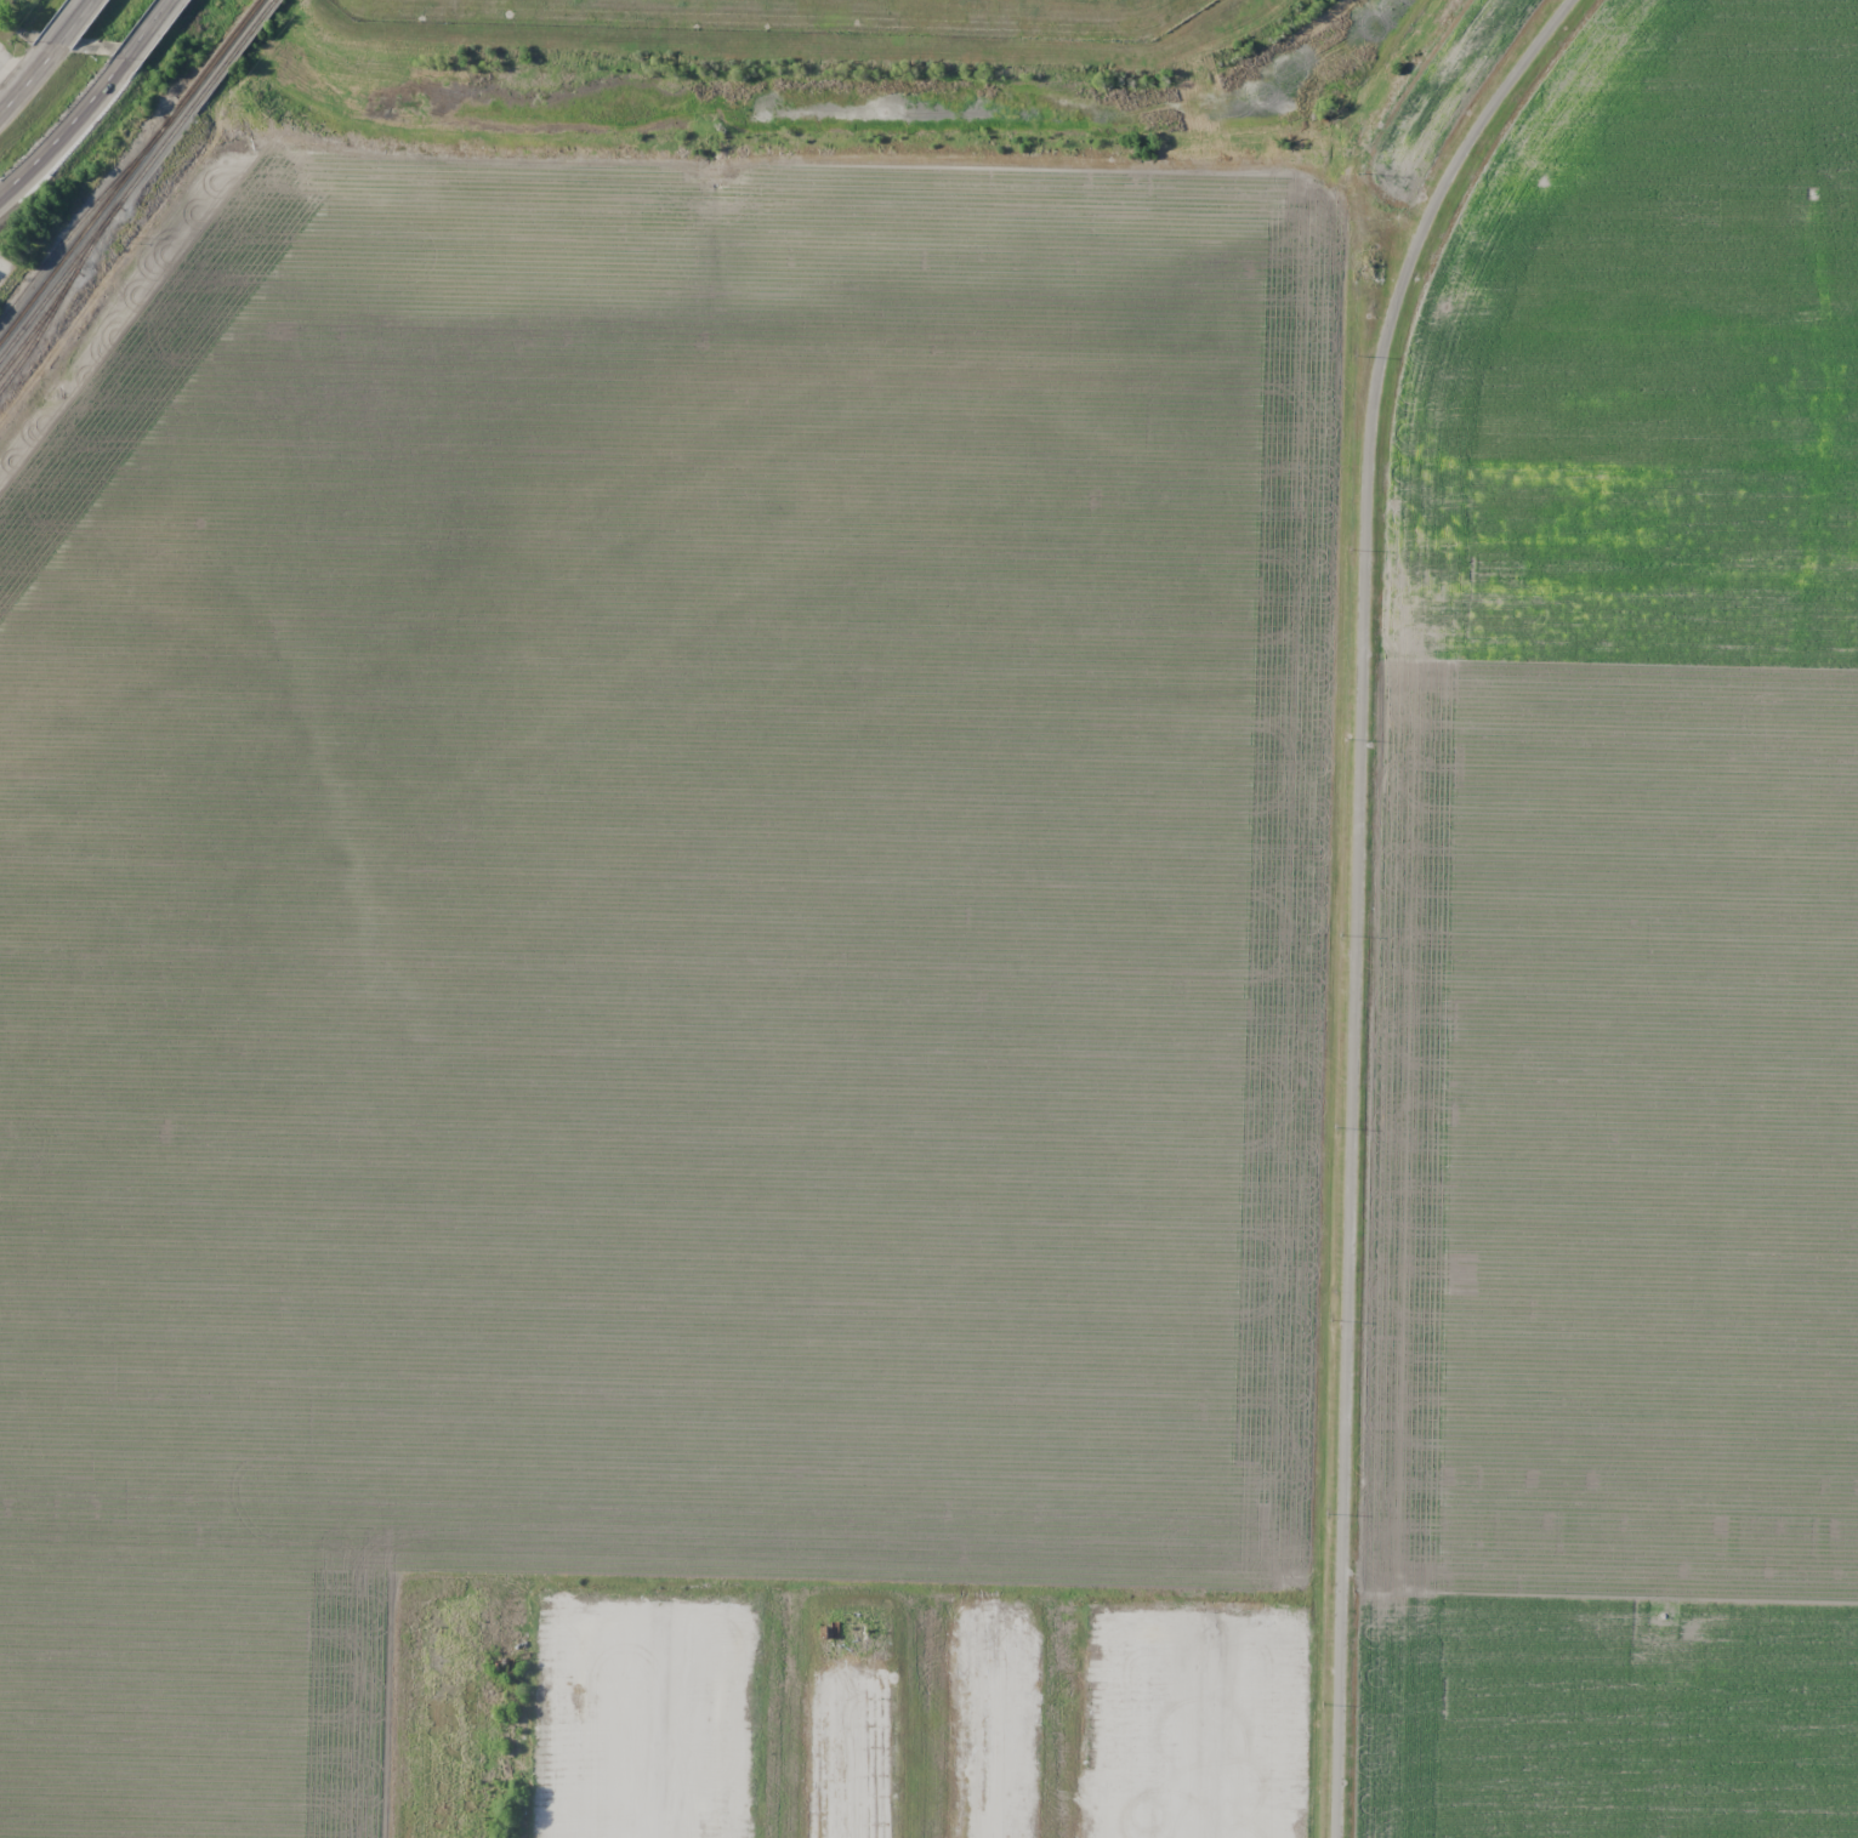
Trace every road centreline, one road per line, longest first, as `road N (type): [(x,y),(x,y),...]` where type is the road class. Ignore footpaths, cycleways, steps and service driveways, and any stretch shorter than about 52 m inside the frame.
road 1 (residential): [(1339,1837),(1373,402),(1411,244),(1580,0)]
road 2 (trunk): [(87,125),(177,0)]
road 3 (trunk): [(99,0),(0,112)]

